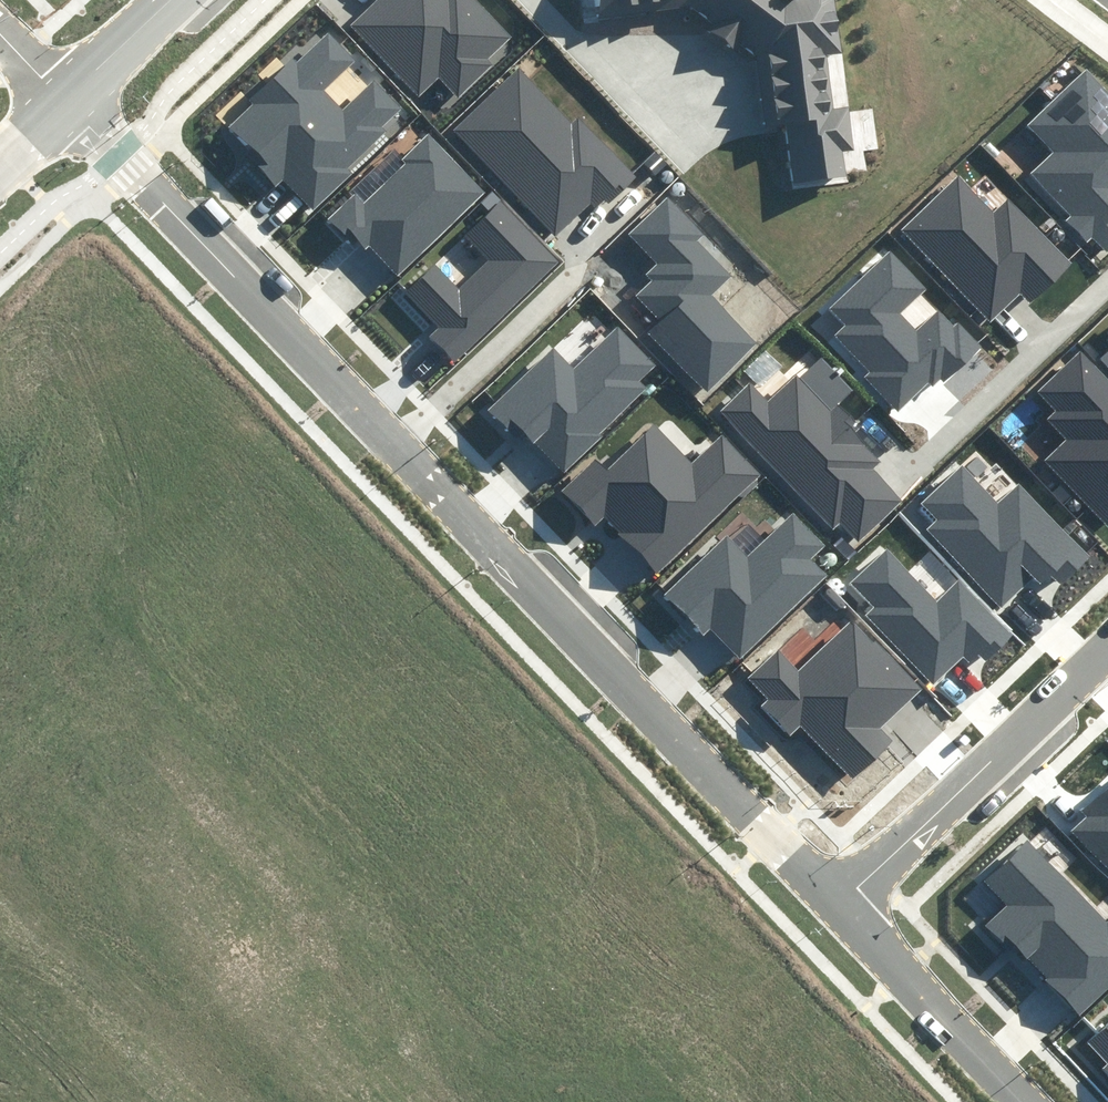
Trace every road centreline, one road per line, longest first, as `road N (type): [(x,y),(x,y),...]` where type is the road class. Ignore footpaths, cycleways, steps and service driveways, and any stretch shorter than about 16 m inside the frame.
road 1 (residential): [(837,907),(69,100)]
road 2 (unknown): [(13,1101),(523,577)]
road 3 (residential): [(837,907),(1107,644)]
road 4 (unknown): [(185,1101),(0,890)]
road 5 (residential): [(1026,1101),(837,907)]
road 6 (tertiary): [(69,100),(167,0)]

